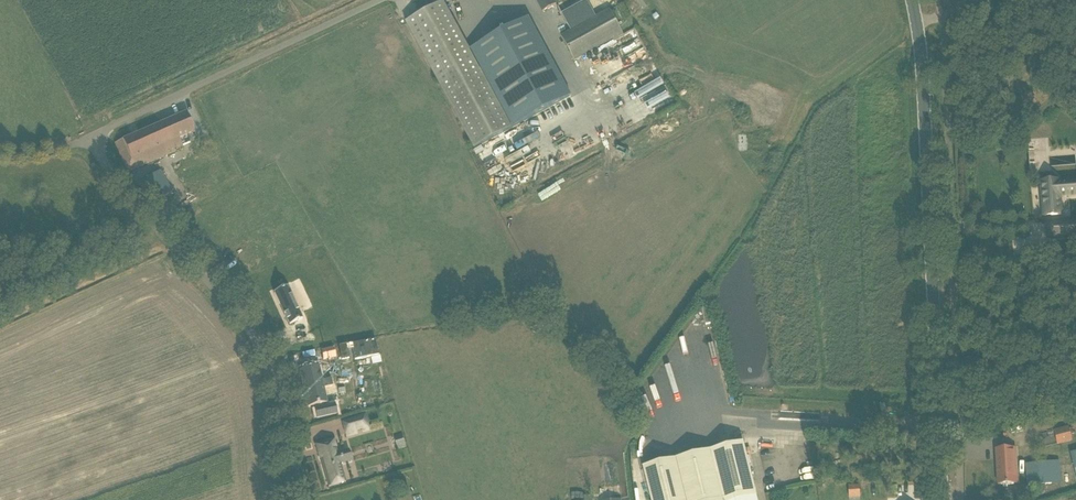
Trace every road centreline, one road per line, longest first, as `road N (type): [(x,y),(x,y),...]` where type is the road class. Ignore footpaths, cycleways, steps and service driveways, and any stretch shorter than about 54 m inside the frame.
road 1 (unclassified): [(369,0),(92,139),(269,364),(286,499)]
road 2 (secondary): [(944,499),(912,0)]

